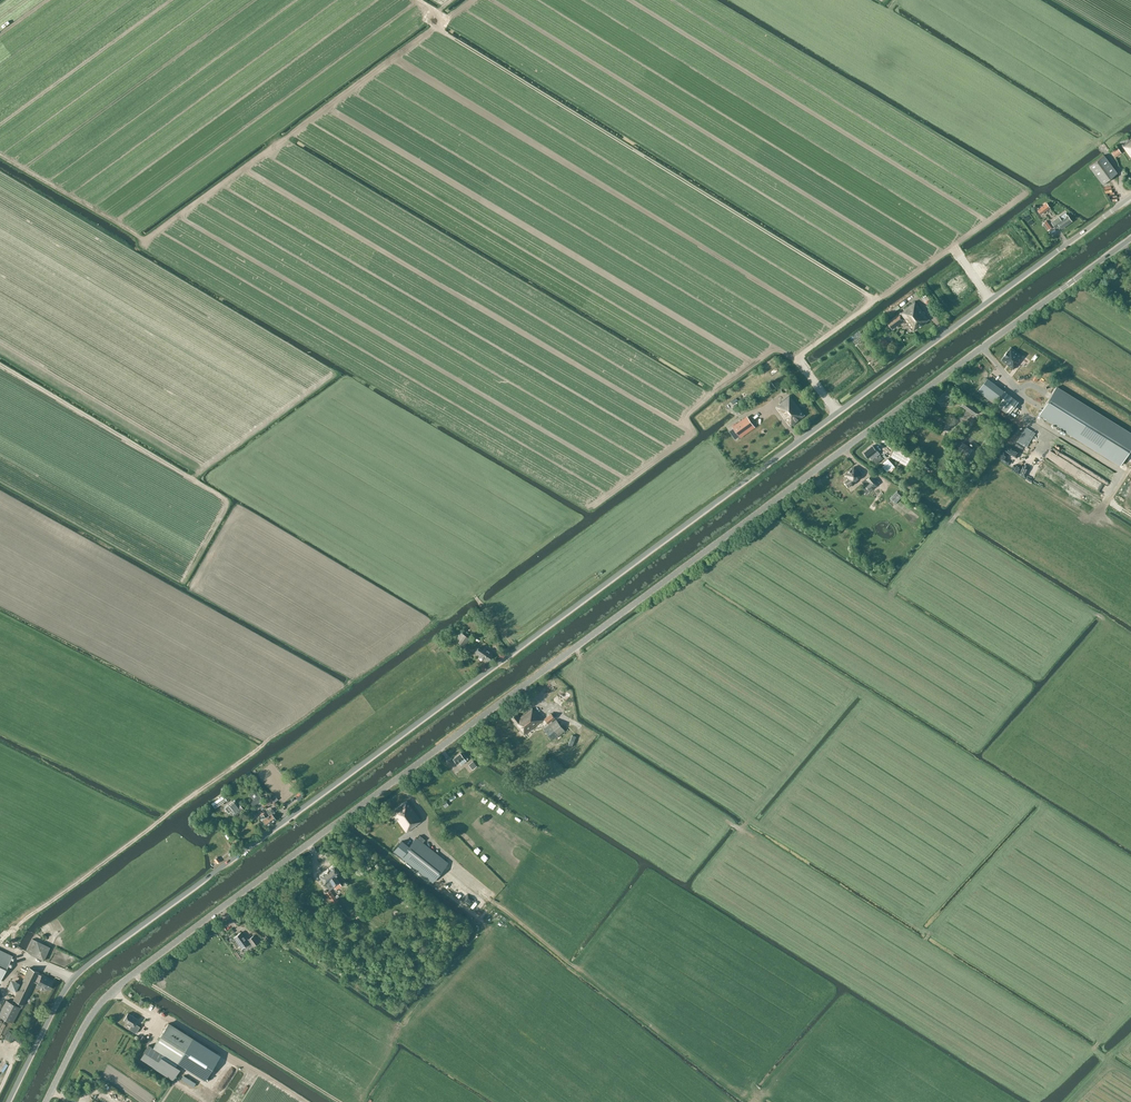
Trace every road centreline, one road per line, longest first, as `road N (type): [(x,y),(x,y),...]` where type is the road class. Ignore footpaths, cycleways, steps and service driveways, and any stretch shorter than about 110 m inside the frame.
road 1 (unclassified): [(8,1101),(75,975),(1130,197)]
road 2 (tertiary): [(46,1101),(86,1022),(113,989),(1130,239)]
road 3 (track): [(444,20),(436,29),(875,301),(952,249),(990,300)]
road 4 (track): [(338,1101),(135,972)]
road 5 (track): [(875,301),(796,360),(837,413)]

